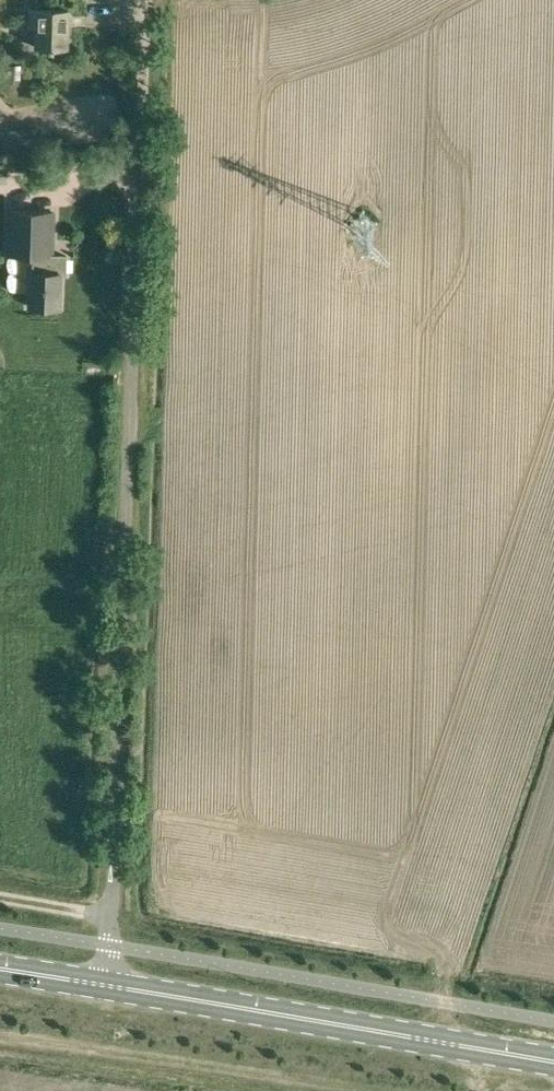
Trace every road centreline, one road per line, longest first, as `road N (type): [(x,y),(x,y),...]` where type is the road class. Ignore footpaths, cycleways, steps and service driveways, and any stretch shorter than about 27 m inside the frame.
road 1 (unclassified): [(106,988),(145,6)]
road 2 (secondary): [(553,1060),(106,988)]

